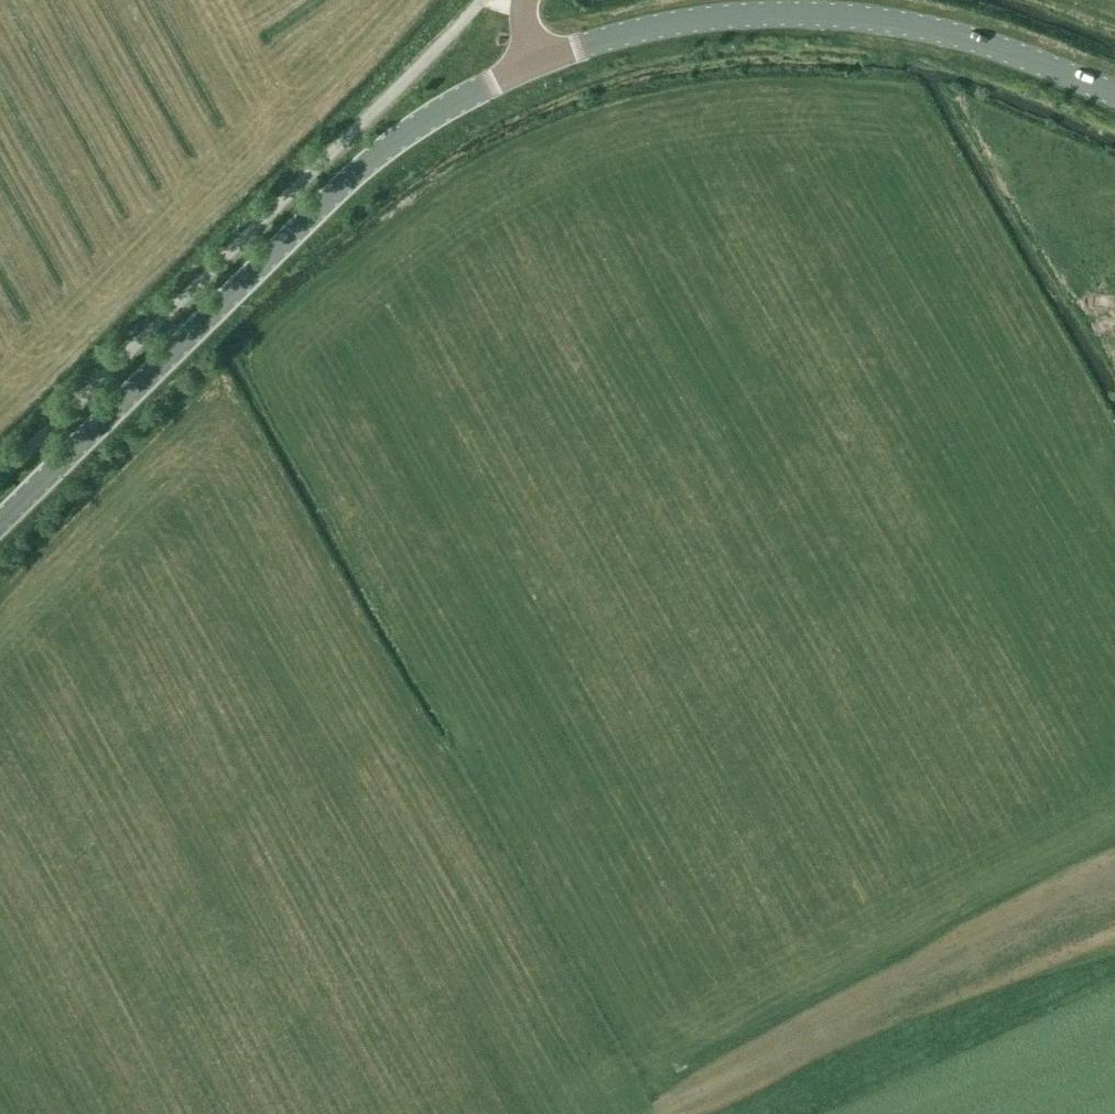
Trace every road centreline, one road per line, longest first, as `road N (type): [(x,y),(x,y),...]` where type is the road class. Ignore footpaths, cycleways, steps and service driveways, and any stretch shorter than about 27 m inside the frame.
road 1 (secondary): [(0,521),(359,168),(460,97),(532,60)]
road 2 (secondary): [(532,60),(695,16),(808,10),(970,36),(1114,91)]

